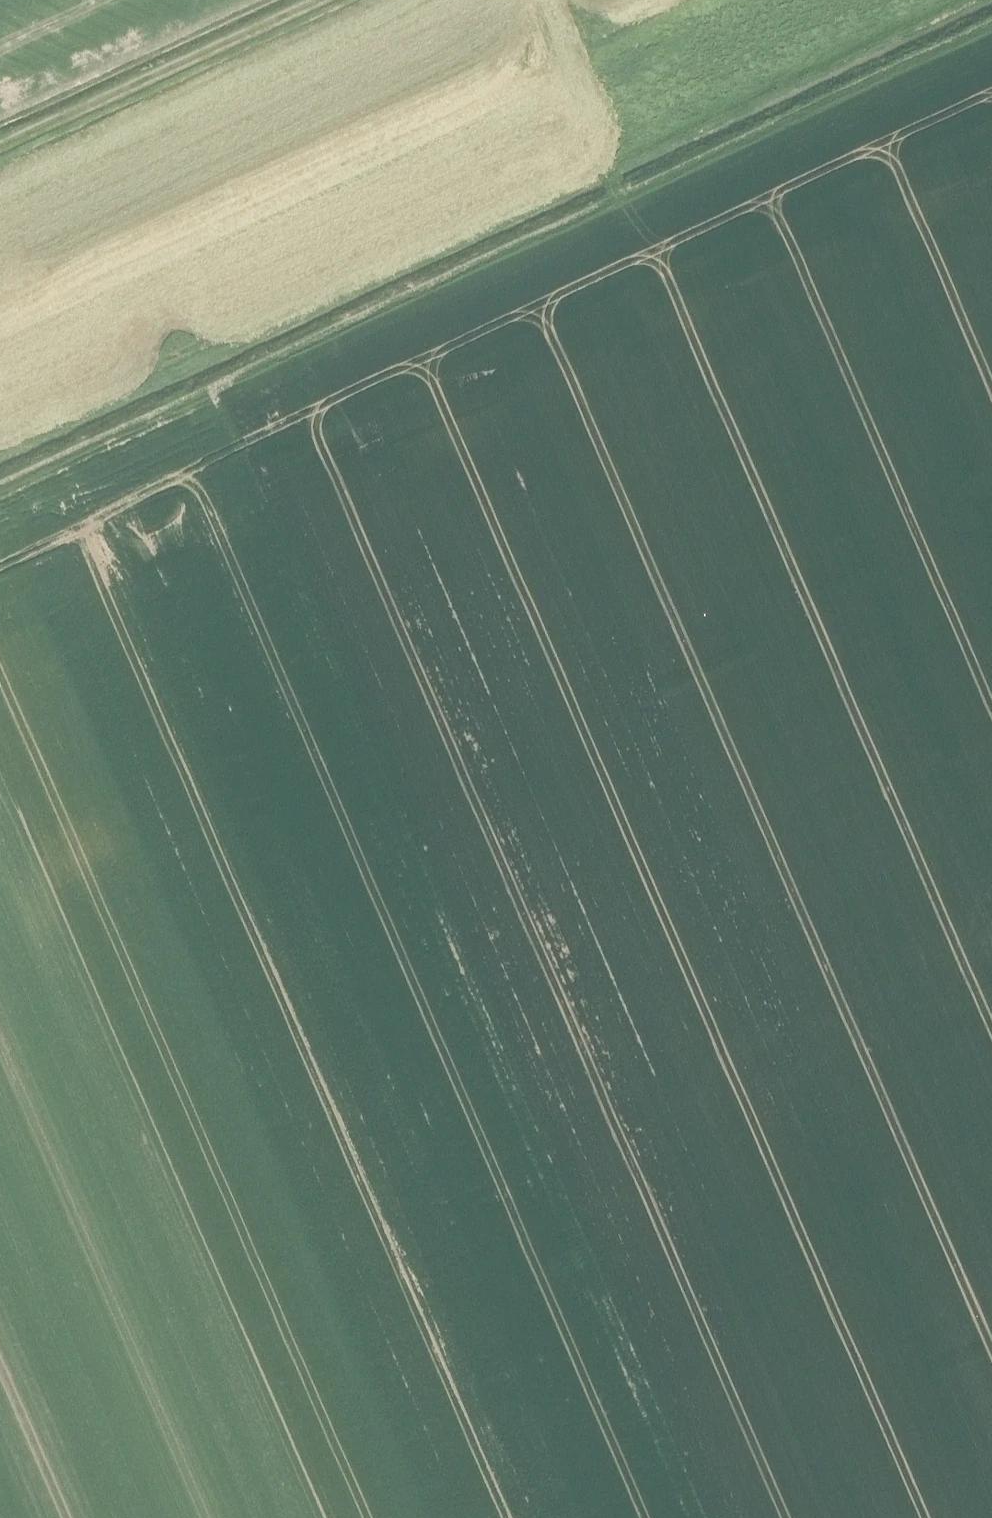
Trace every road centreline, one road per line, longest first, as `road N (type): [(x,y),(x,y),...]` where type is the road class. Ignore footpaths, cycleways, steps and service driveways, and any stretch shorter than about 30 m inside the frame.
road 1 (track): [(310,0),(0,144)]

